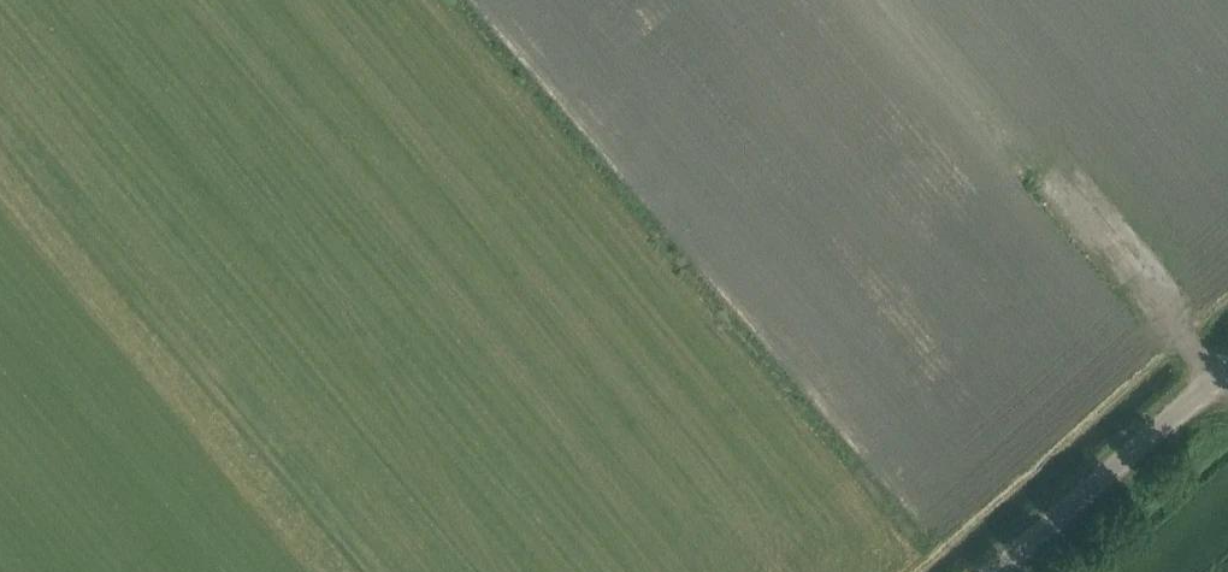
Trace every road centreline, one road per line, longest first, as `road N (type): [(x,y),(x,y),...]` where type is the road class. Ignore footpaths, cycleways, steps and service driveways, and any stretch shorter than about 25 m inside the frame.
road 1 (unclassified): [(991,571),(1227,366)]

